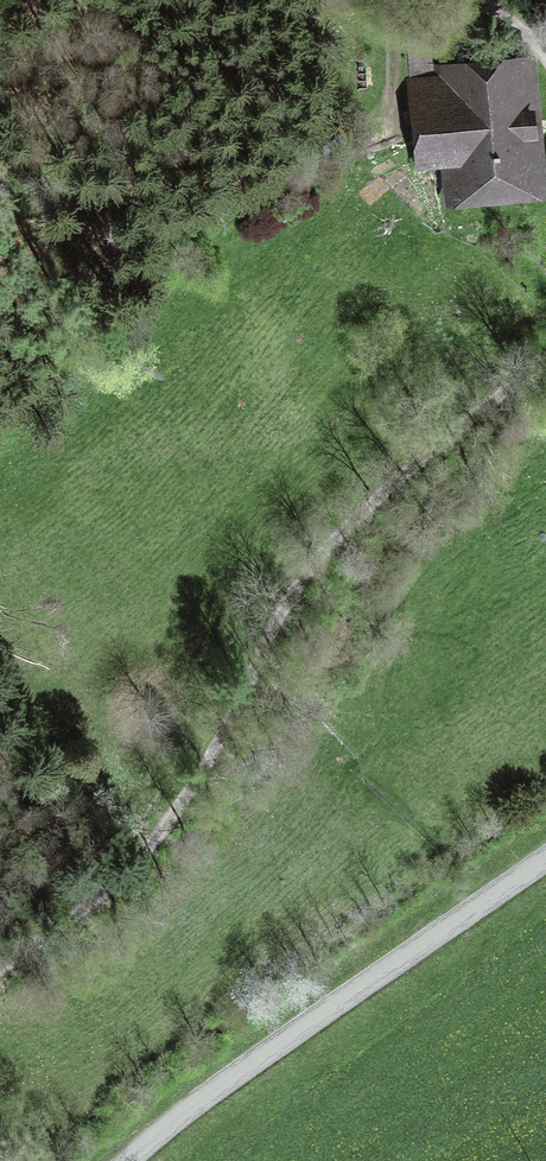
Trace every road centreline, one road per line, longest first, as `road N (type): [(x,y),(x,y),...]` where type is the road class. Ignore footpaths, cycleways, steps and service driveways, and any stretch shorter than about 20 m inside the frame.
road 1 (track): [(545,360),(339,535),(277,623),(182,805),(140,859),(75,919),(0,969)]
road 2 (tertiary): [(545,862),(200,1101),(129,1160)]

